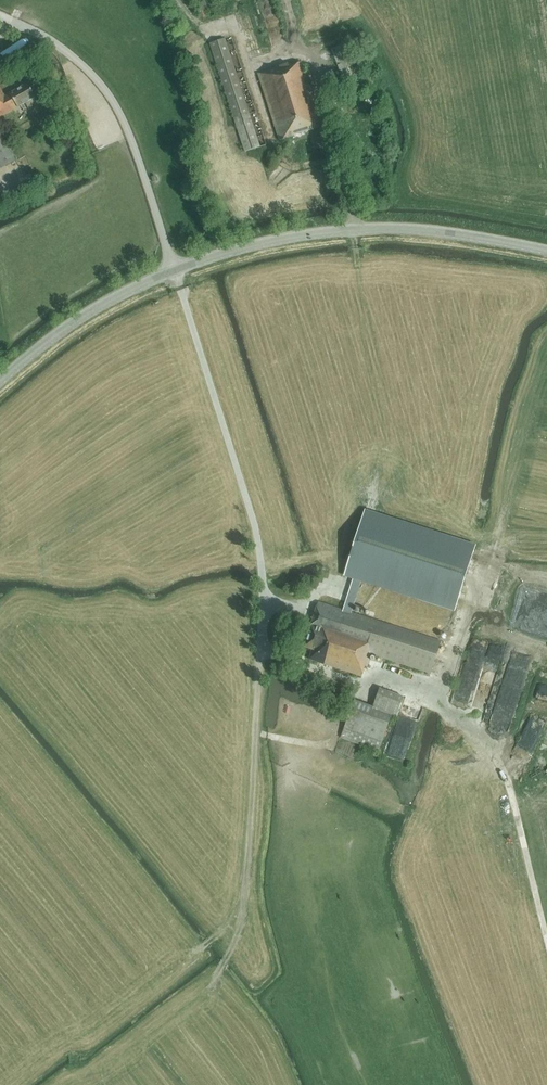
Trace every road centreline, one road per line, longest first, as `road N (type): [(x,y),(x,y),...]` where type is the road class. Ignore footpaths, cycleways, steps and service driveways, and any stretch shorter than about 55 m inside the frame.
road 1 (tertiary): [(0,381),(113,299),(263,243),(394,228),(546,250)]
road 2 (track): [(212,985),(246,905),(255,733),(319,744)]
road 3 (track): [(440,697),(500,761),(546,935)]

